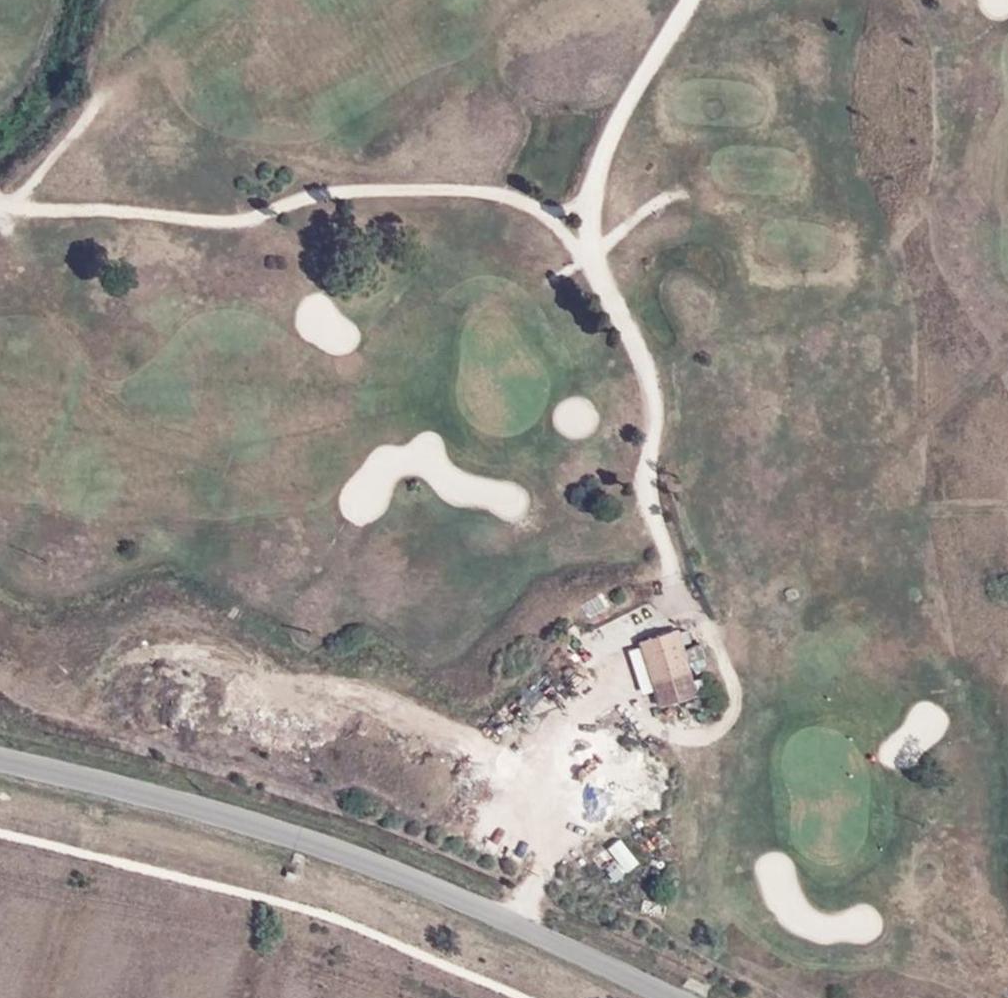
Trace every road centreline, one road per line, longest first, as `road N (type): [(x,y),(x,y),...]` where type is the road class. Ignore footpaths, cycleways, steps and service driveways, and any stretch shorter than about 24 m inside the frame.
road 1 (unclassified): [(675,997),(357,856),(144,790),(0,758)]
road 2 (track): [(512,923),(573,767),(596,732),(680,740),(716,733),(739,697),(688,600)]
road 3 (track): [(592,254),(651,378),(645,478),(688,600),(593,646)]

